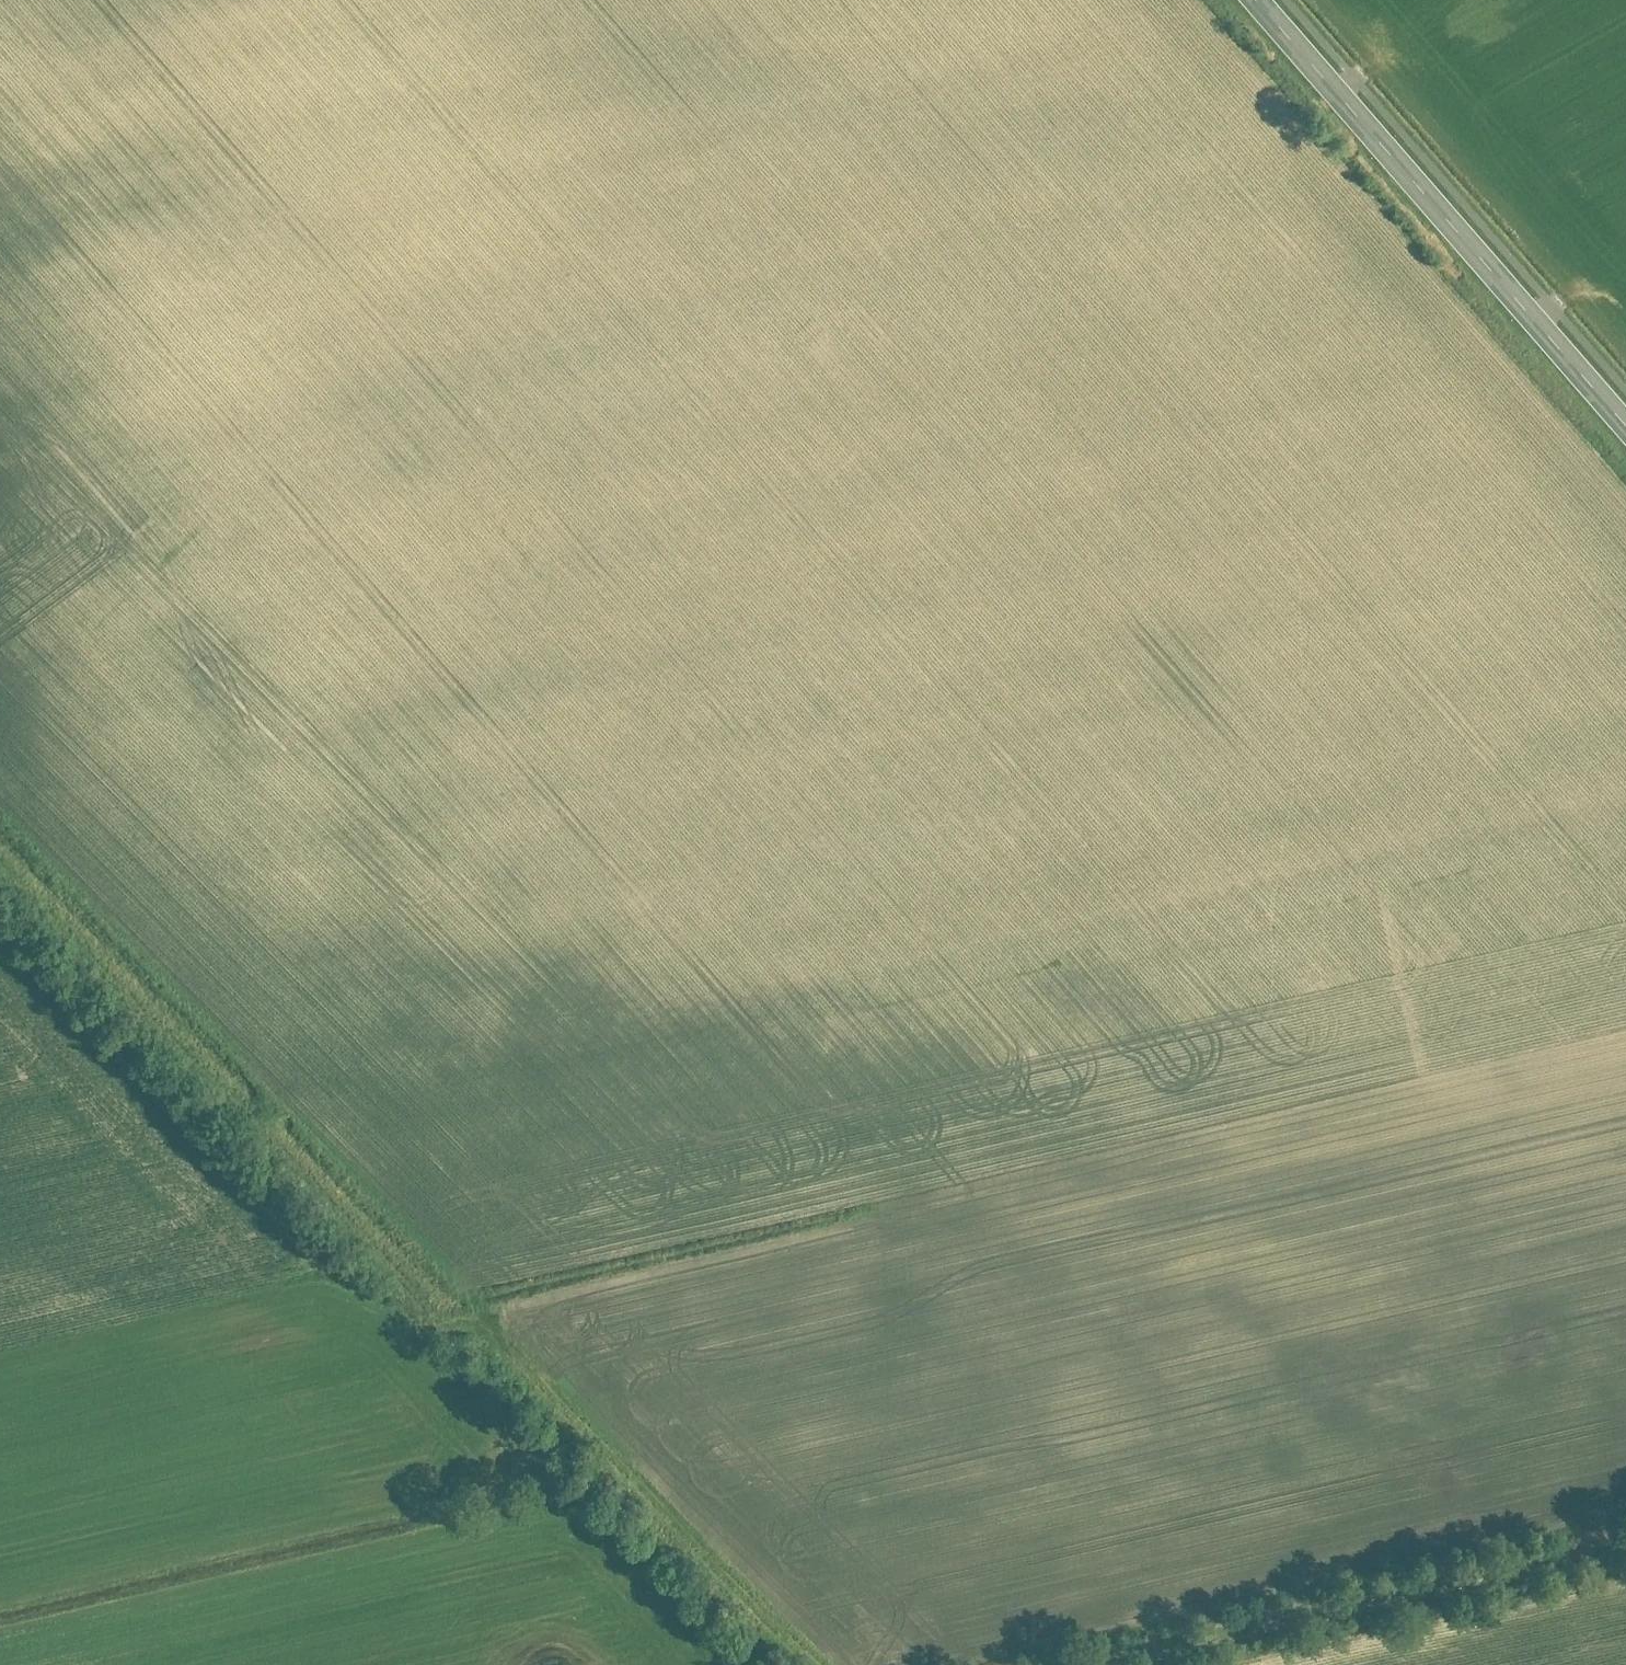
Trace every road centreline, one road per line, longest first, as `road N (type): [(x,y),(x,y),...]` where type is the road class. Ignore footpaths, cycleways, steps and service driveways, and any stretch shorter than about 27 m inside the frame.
road 1 (track): [(1030,1664),(1625,1530)]
road 2 (tertiary): [(1257,0),(1625,423)]

